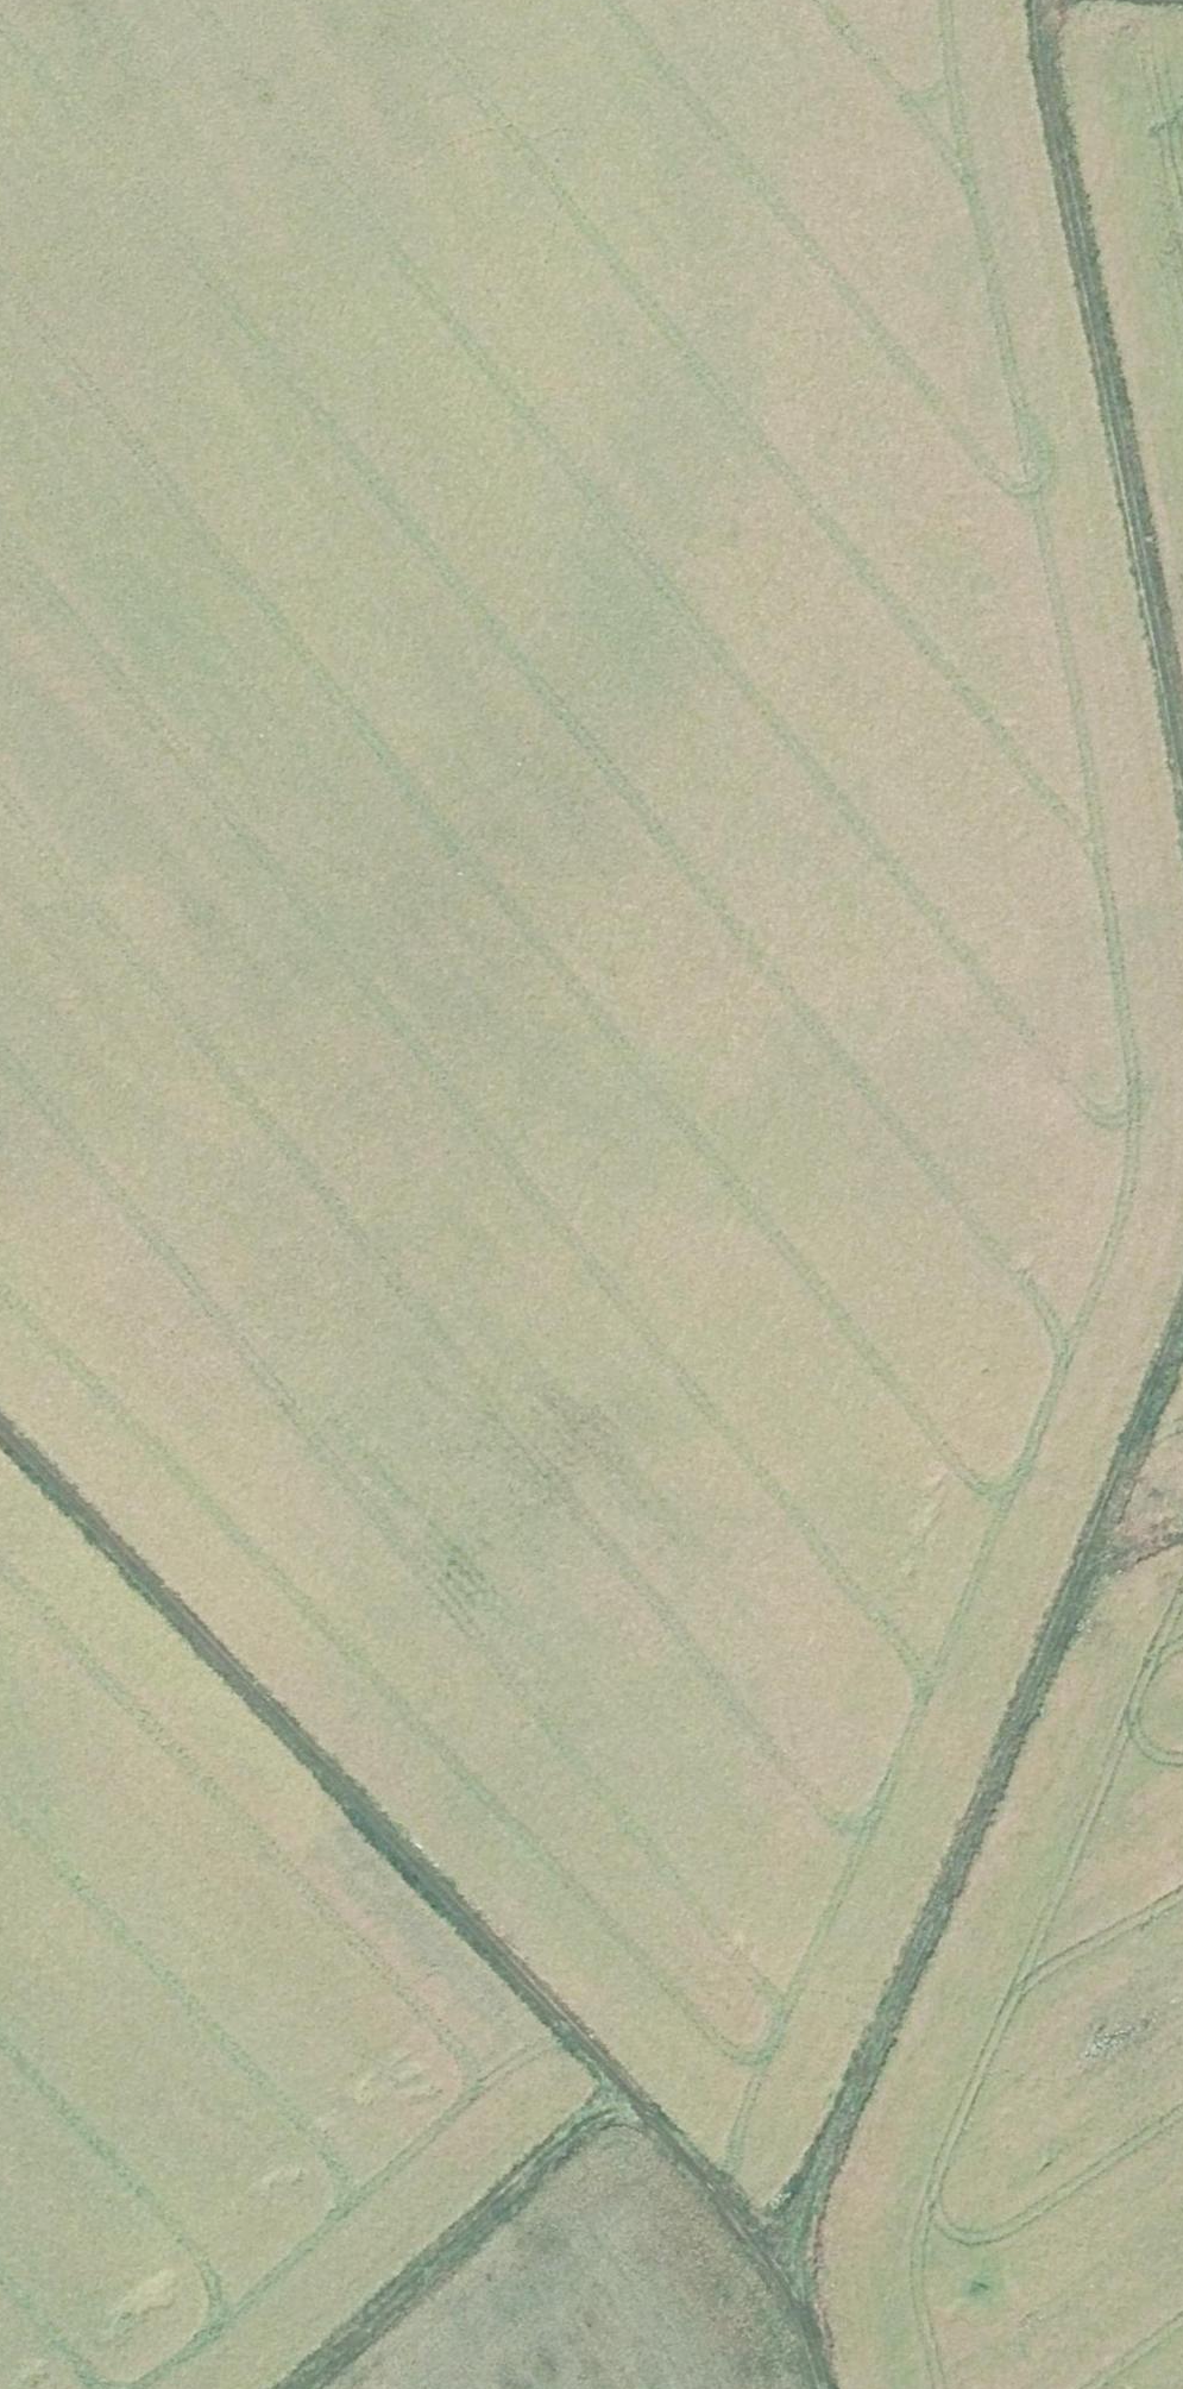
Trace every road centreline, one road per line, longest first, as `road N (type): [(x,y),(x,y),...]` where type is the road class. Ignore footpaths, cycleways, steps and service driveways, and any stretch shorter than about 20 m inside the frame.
road 1 (track): [(0,1426),(206,1637),(795,2289)]
road 2 (track): [(1182,1318),(823,2167),(795,2289),(824,2388)]
road 3 (track): [(1036,0),(1035,27),(1182,764)]

